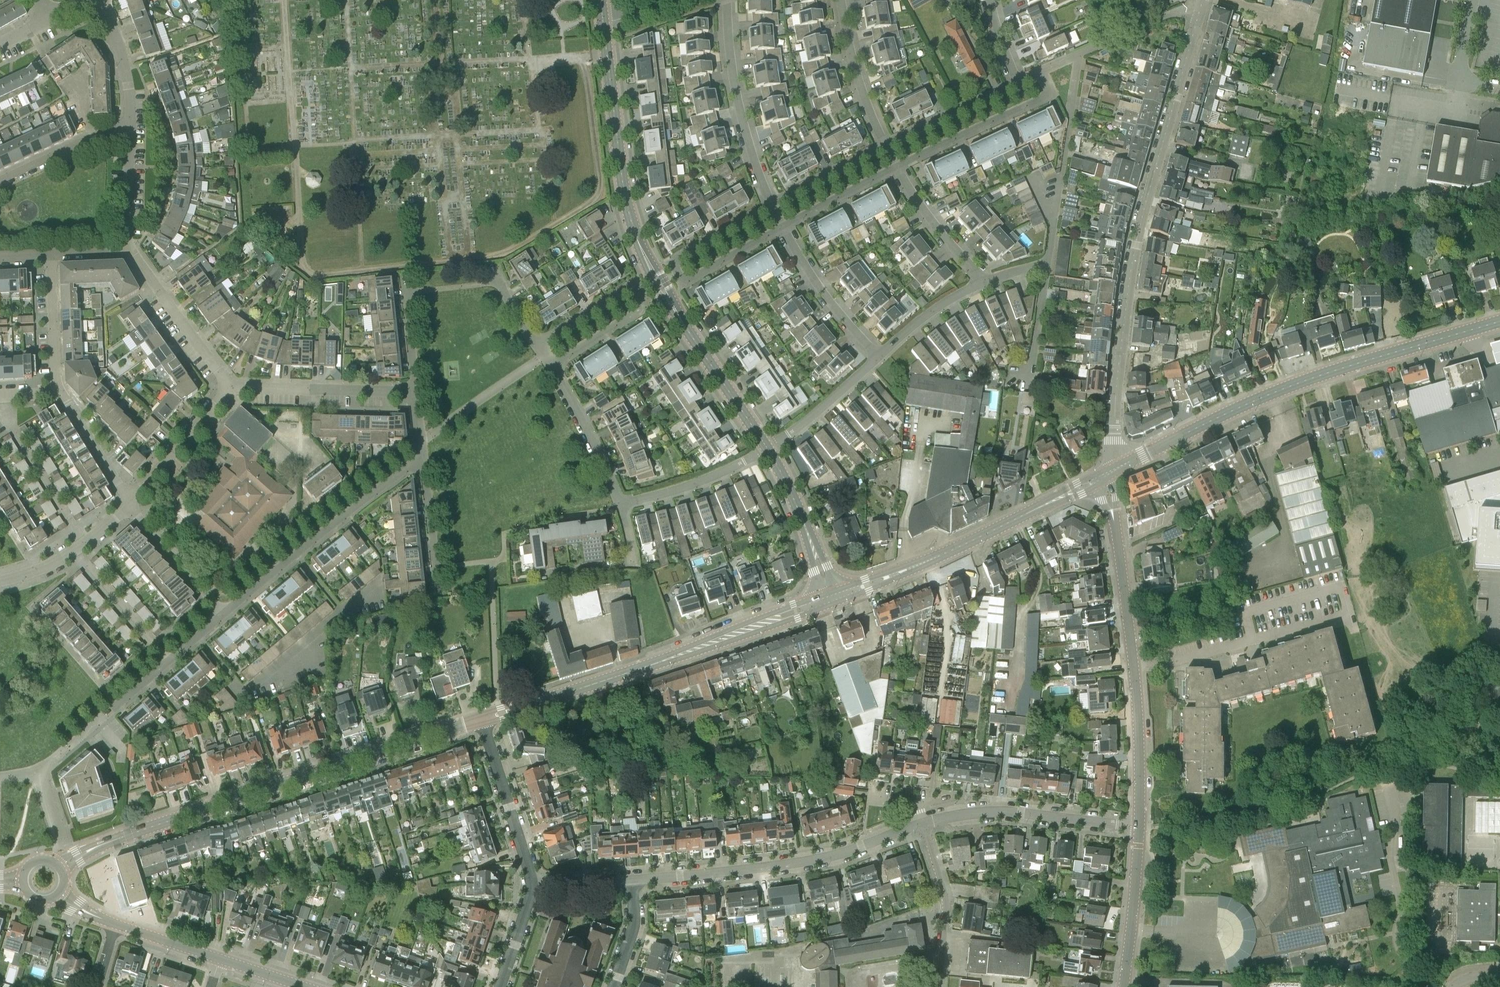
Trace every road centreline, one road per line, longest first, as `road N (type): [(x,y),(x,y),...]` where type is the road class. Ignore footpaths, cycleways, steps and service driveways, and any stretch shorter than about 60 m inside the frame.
road 1 (residential): [(1110,472),(1135,245),(1198,19)]
road 2 (tertiary): [(768,449),(642,249),(625,191),(605,28)]
road 3 (tertiary): [(1110,472),(1284,389),(1499,322)]
road 4 (tertiary): [(98,846),(481,720)]
road 5 (tertiary): [(481,720),(832,598)]
road 6 (residential): [(1139,827),(1135,665),(1110,472)]
road 7 (tertiary): [(832,598),(1110,472)]
road 8 (residential): [(633,880),(831,856),(926,824)]
road 9 (residential): [(225,615),(423,457)]
road 10 (residential): [(771,203),(673,261),(685,282),(783,226)]
road 11 (residential): [(554,367),(646,306),(639,294),(633,286),(539,342)]
road 12 (residential): [(897,166),(1052,93),(1041,73),(1019,82)]
road 13 (residential): [(926,824),(999,812),(1139,827)]
road 14 (residential): [(771,203),(742,120),(727,0)]
road 15 (residential): [(1070,120),(1077,56),(1167,15),(1198,19)]
road 16 (residential): [(81,739),(225,615)]
road 17 (residential): [(416,392),(229,384)]
road 18 (residential): [(533,884),(481,720)]
road 19 (residential): [(229,384),(130,245)]
road 20 (residential): [(940,986),(946,911),(926,824)]
road 21 (residential): [(881,358),(783,226)]
road 22 (tertiary): [(832,598),(768,449)]
road 23 (residential): [(1123,986),(1139,827)]
road 24 (residential): [(623,507),(708,480),(768,449)]
road 25 (residential): [(623,507),(554,367)]
road 26 (residential): [(132,503),(47,568),(0,580)]
road 27 (residential): [(229,384),(132,503)]
road 28 (residential): [(885,143),(860,84),(845,0)]
road 29 (residential): [(1019,82),(885,143)]
road 30 (residential): [(985,283),(897,166)]
road 31 (residential): [(132,503),(225,615)]
road 32 (residential): [(768,449),(881,358)]
road 33 (residential): [(0,185),(130,121)]
road 34 (residential): [(54,390),(132,503)]
road 35 (residential): [(54,390),(48,256)]
road 36 (residential): [(783,226),(897,166)]
road 37 (residential): [(885,143),(771,203)]
road 38 (residential): [(881,358),(985,283)]
road 39 (residential): [(130,121),(125,61),(97,0)]
road 40 (residential): [(441,580),(423,457)]
road 41 (residential): [(130,245),(130,121)]

